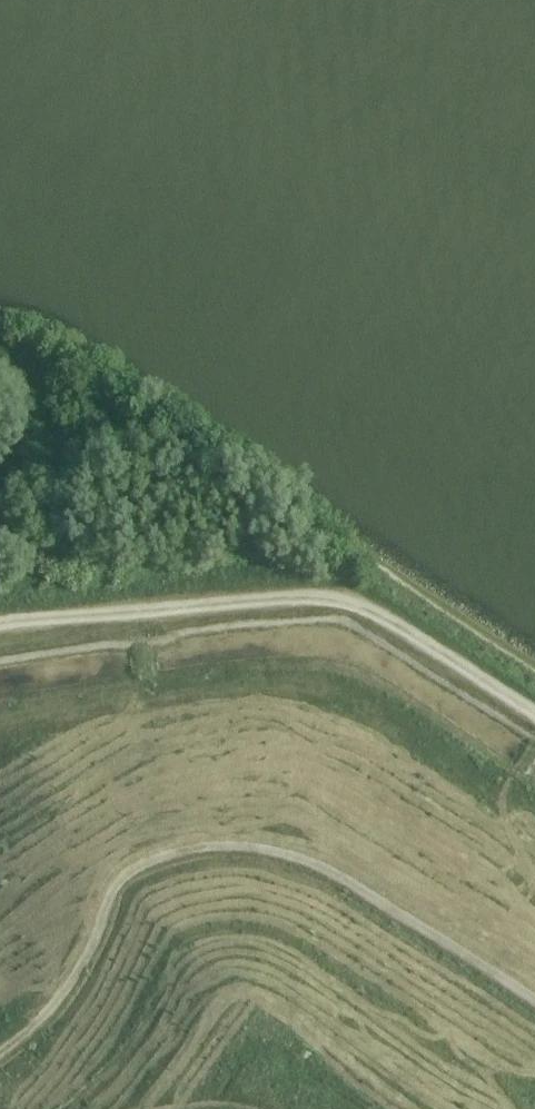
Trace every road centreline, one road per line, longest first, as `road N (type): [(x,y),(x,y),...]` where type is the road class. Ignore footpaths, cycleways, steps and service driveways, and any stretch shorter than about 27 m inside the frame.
road 1 (track): [(0,1052),(32,1035),(84,971),(120,882),(205,849),(274,854),(341,879),(534,1006)]

